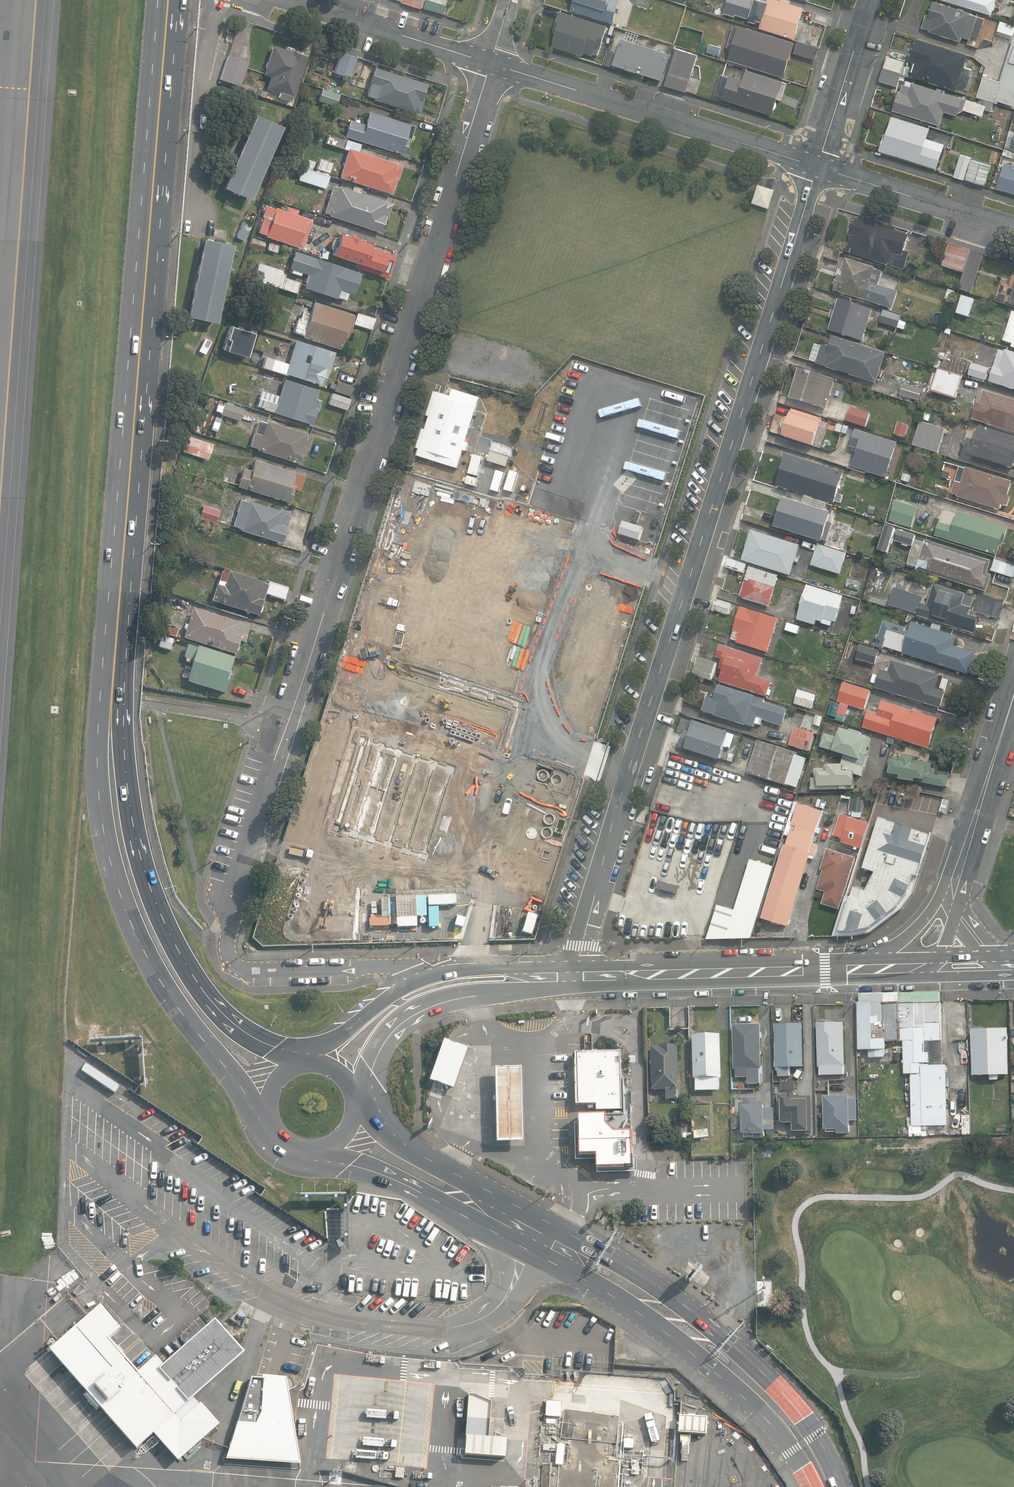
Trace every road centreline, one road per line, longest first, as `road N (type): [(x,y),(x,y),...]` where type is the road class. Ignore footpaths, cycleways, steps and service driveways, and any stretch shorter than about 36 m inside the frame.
road 1 (residential): [(227,944),(234,890),(293,722),(491,63)]
road 2 (residential): [(572,975),(818,167)]
road 3 (unclassified): [(355,1098),(402,1143),(582,1239),(683,1304),(802,1419),(840,1486)]
road 4 (unclassified): [(812,1486),(746,1397),(644,1315),(415,1188),(306,1148)]
road 5 (trunk): [(271,1119),(172,998),(127,913),(112,863),(97,746),(122,558)]
road 6 (trunk): [(122,558),(130,787),(157,905),(219,1009),(302,1063)]
road 7 (trunk): [(169,0),(122,558)]
road 8 (residential): [(818,167),(491,63)]
road 9 (secondary): [(572,975),(853,967)]
road 10 (secondary): [(557,975),(411,1016),(387,1038),(354,1092)]
road 11 (residential): [(227,944),(239,968),(253,970),(394,965),(431,975)]
road 12 (residential): [(491,63),(291,0)]
road 13 (residential): [(1013,229),(818,167)]
road 14 (residential): [(853,967),(915,929),(974,841)]
road 15 (residential): [(818,167),(869,0)]
road 16 (secondary): [(311,1061),(398,990),(431,975)]
road 17 (residential): [(974,841),(1013,699)]
road 18 (secondary): [(431,975),(496,967),(557,975)]

